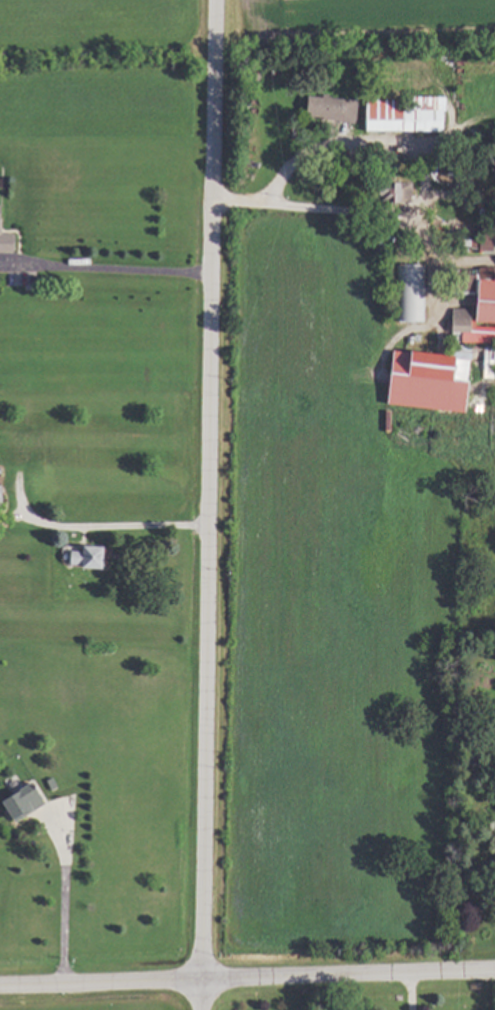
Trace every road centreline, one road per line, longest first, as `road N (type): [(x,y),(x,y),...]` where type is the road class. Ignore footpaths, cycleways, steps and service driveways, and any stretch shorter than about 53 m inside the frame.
road 1 (residential): [(200,1009),(214,0)]
road 2 (tertiary): [(494,971),(0,988)]

